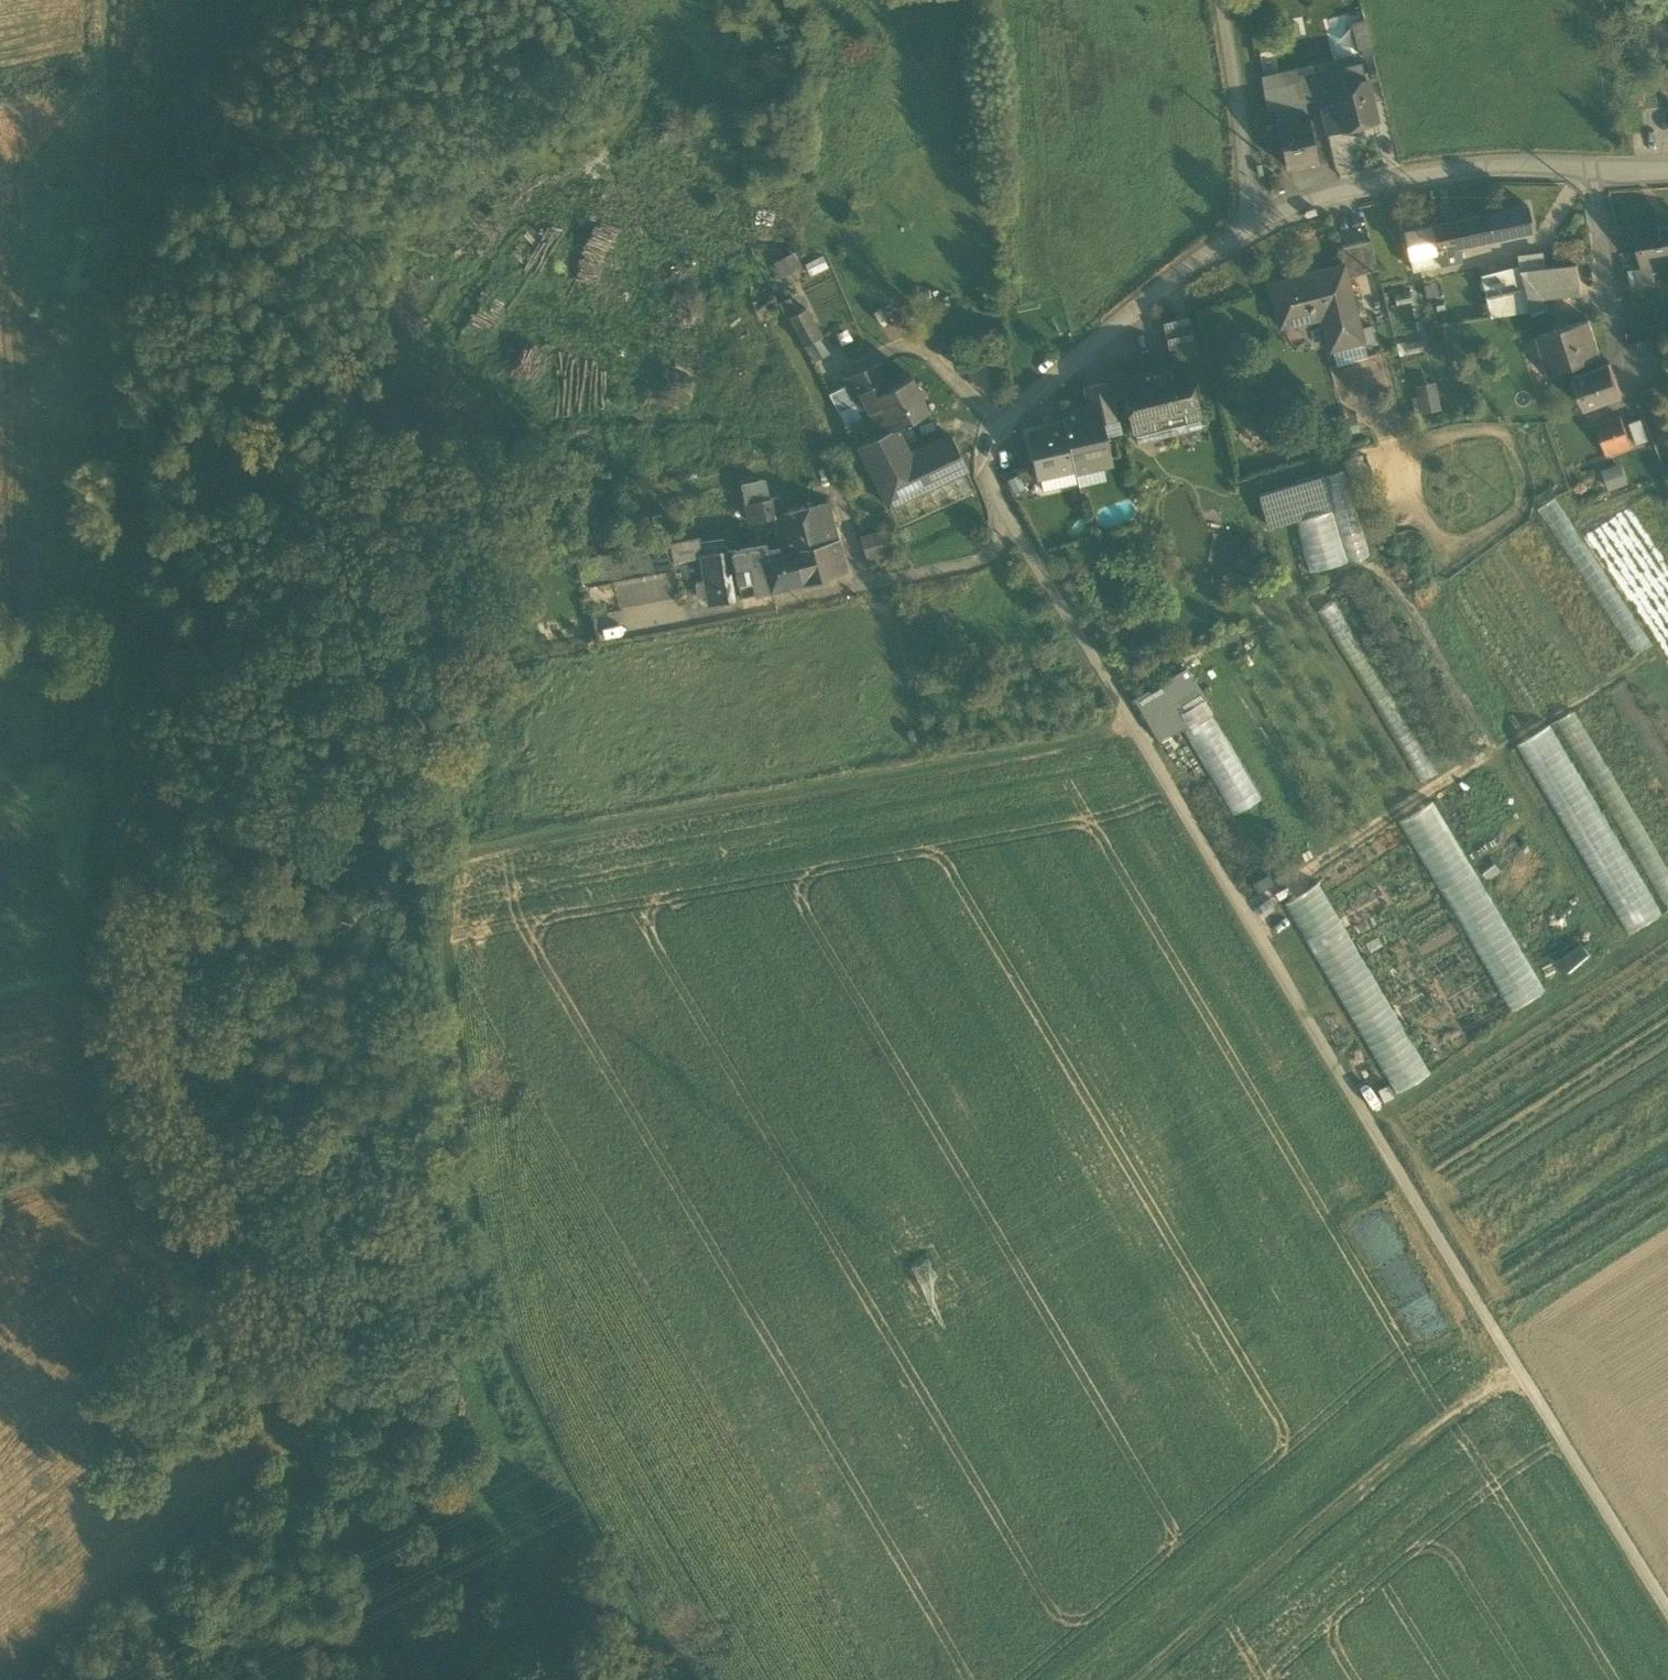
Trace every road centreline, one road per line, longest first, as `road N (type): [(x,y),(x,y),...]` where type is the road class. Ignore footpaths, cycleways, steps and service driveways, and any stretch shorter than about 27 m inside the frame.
road 1 (track): [(1006,519),(1511,1361),(1667,1606)]
road 2 (track): [(1511,1361),(1143,1679)]
road 3 (residential): [(1259,218),(1177,272),(995,425),(990,479),(1006,519)]
road 4 (residential): [(1667,169),(1498,163),(1353,189),(1259,218)]
road 5 (residential): [(1259,218),(1224,0)]

